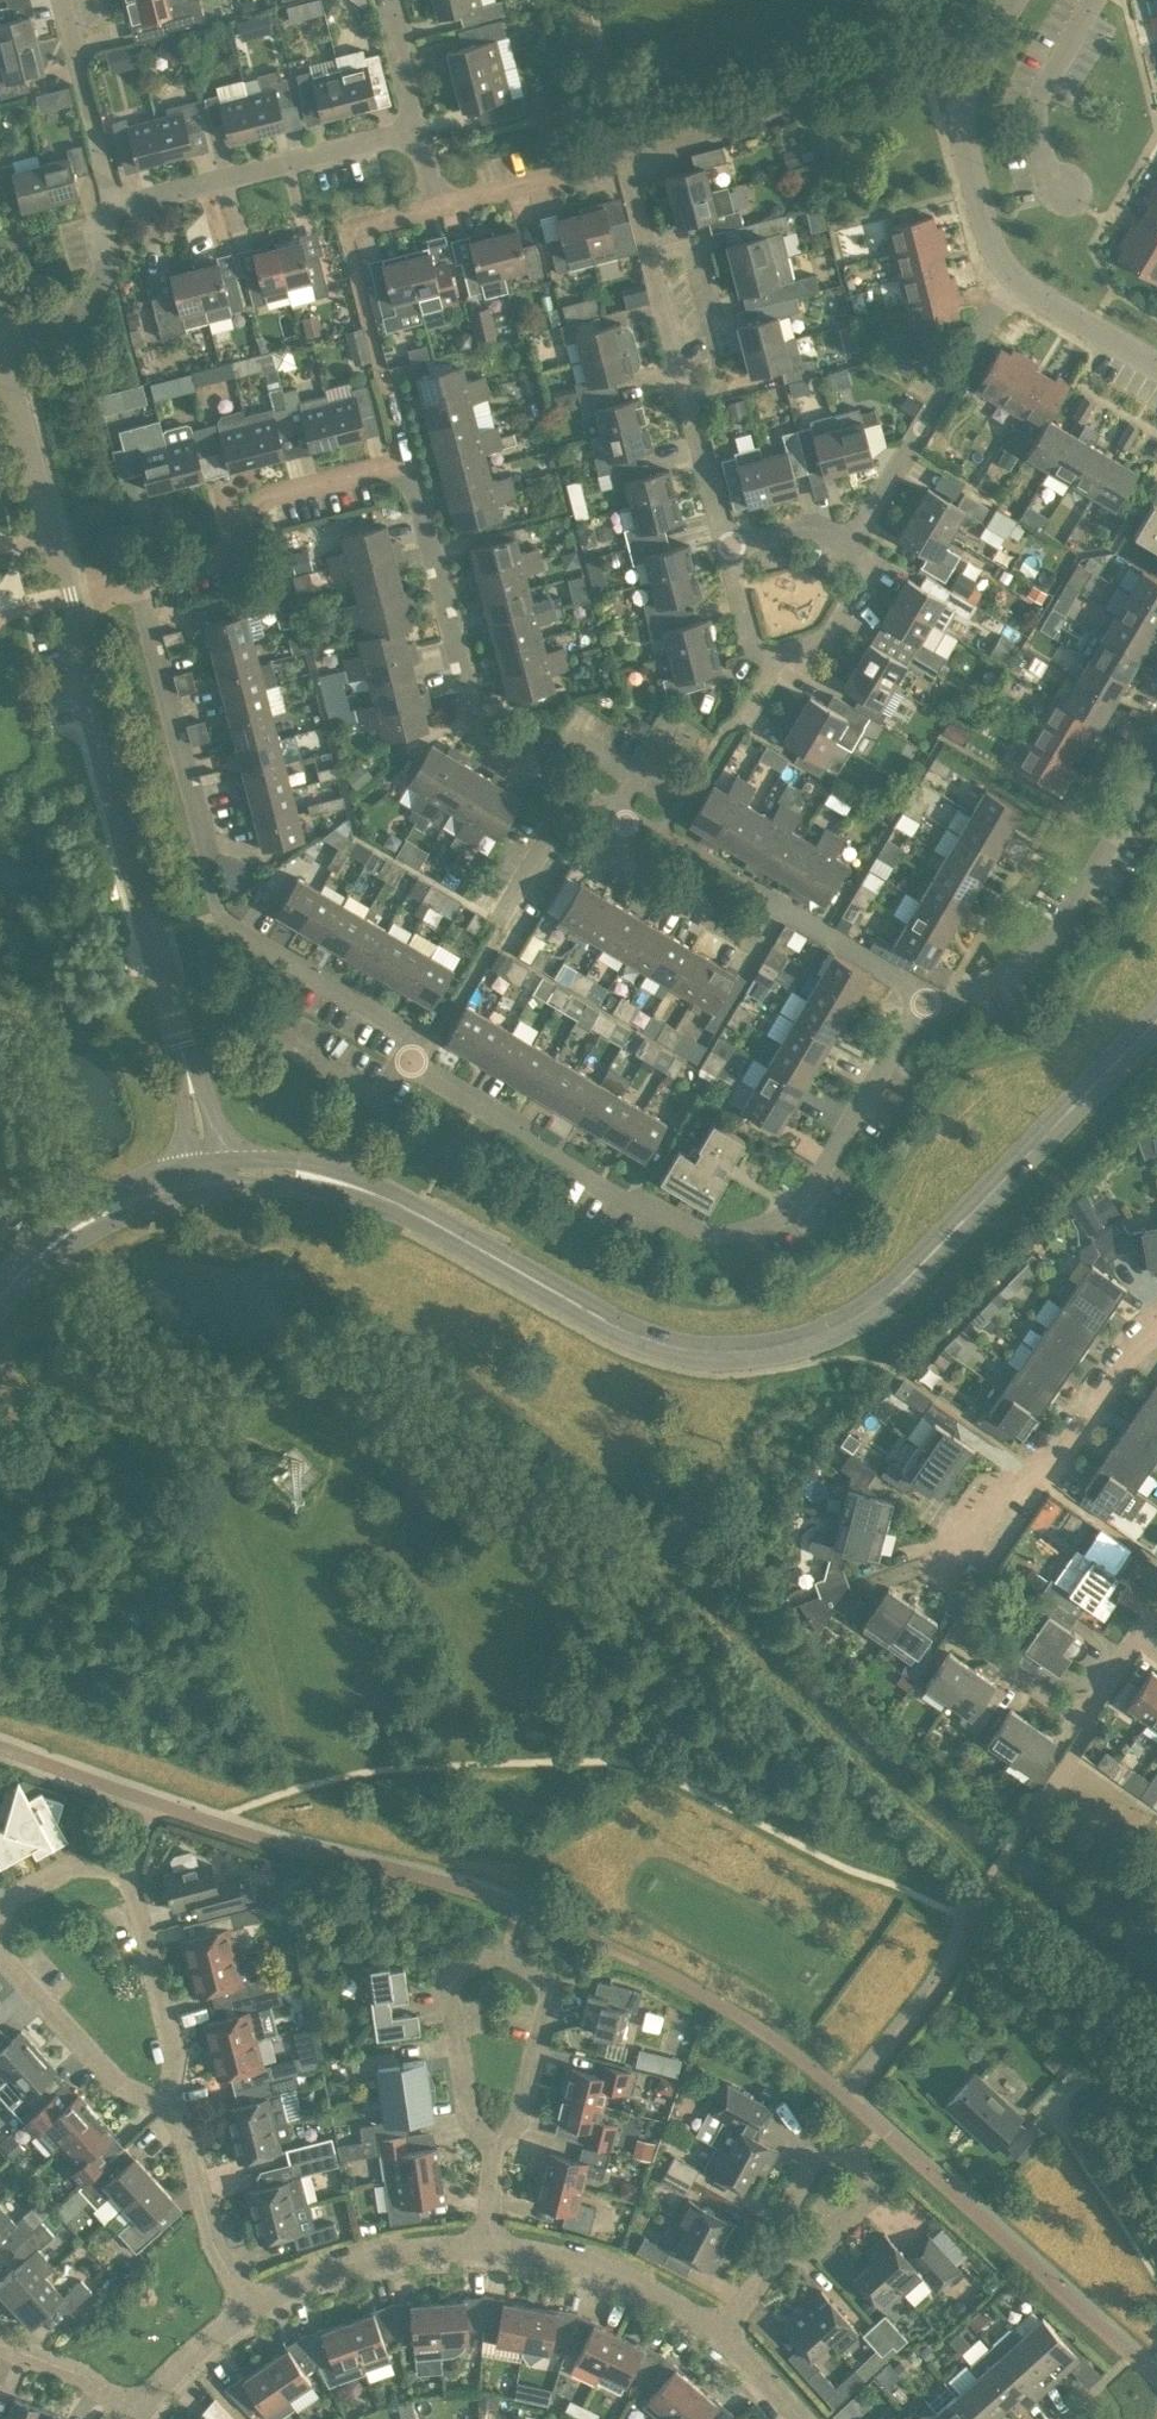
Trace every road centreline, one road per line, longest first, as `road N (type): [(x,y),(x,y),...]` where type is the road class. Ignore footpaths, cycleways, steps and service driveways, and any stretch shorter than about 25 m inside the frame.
road 1 (tertiary): [(207,1173),(333,1180),(402,1206),(620,1329),(667,1345),(753,1351),(826,1335),(894,1290),(1156,1018)]
road 2 (residential): [(928,1014),(915,990),(772,906),(753,938),(623,864),(617,815),(480,733),(409,460)]
road 3 (residential): [(928,1014),(900,1030),(805,1193),(773,1222),(731,1235),(684,1227),(409,1062)]
road 4 (residential): [(409,1062),(404,1030),(223,927),(137,575)]
road 5 (residential): [(207,1173),(109,767),(88,712),(68,588)]
road 6 (residential): [(490,2152),(515,2128),(548,1985),(502,1957),(448,1982),(465,2119)]
road 7 (residential): [(0,1926),(17,1895),(75,1868),(127,1880),(173,2058),(172,2109)]
road 8 (residential): [(628,175),(727,545)]
road 9 (residential): [(1156,737),(1140,797),(1049,948),(928,1014)]
road 10 (residential): [(1156,1326),(1032,1486),(991,1496),(941,1572)]
road 11 (residential): [(112,211),(120,202),(415,128)]
road 12 (residential): [(852,541),(1015,278)]
road 13 (residential): [(137,575),(212,559),(257,500),(409,460)]
road 14 (residential): [(1015,278),(991,242),(965,159),(963,105),(977,59),(1011,0)]
road 15 (residential): [(775,2263),(796,2259),(872,2197),(854,2158),(815,2155),(775,2226)]
road 16 (residential): [(68,588),(46,538),(0,339)]
road 17 (residential): [(484,2246),(572,2260),(655,2294),(720,2332)]
road 18 (residential): [(246,2307),(328,2269),(484,2246)]
road 19 (tertiary): [(0,1294),(73,1226),(162,1184),(207,1173)]
road 20 (residential): [(172,2109),(119,2089),(0,1958)]
road 21 (residential): [(1068,198),(1046,169),(1033,122),(1037,96),(1090,0)]
road 22 (residential): [(60,0),(112,211)]
road 23 (residential): [(246,2307),(212,2245),(172,2109)]
road 24 (residential): [(0,335),(78,321),(109,257),(103,221),(112,211)]
road 25 (residential): [(255,1025),(380,1097),(409,1062)]
road 26 (residential): [(771,658),(828,643),(865,577),(852,541)]
road 27 (residential): [(1156,369),(1015,278)]
road 28 (residential): [(129,2415),(246,2307)]
road 29 (residential): [(129,2415),(85,2374),(0,2347)]
road 30 (residential): [(580,168),(436,205)]
road 31 (residential): [(852,541),(817,522),(727,545)]
road 32 (residential): [(415,128),(384,0)]
road 33 (residential): [(727,545),(751,647),(771,658)]
road 34 (residential): [(720,2332),(803,2418)]

